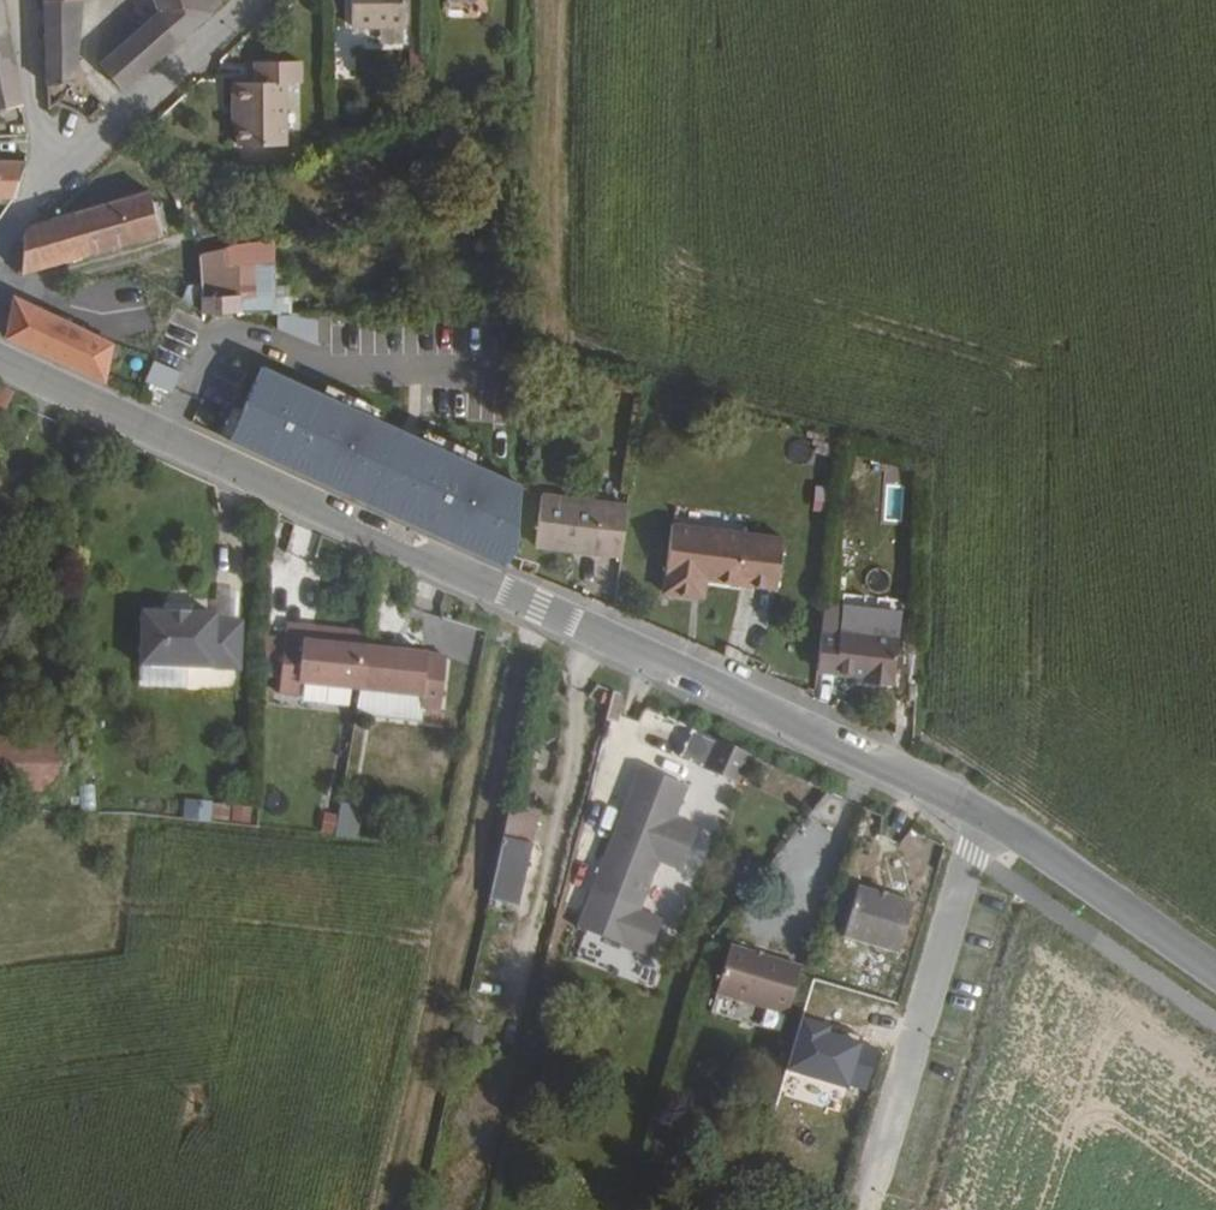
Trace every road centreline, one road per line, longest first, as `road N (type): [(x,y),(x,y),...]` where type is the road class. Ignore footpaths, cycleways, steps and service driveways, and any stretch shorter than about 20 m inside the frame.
road 1 (tertiary): [(1215,973),(1004,828),(912,780),(0,353)]
road 2 (track): [(883,1209),(956,983),(971,892),(1004,828)]
road 3 (residential): [(261,0),(50,185)]
road 4 (unclassified): [(22,0),(50,185)]

